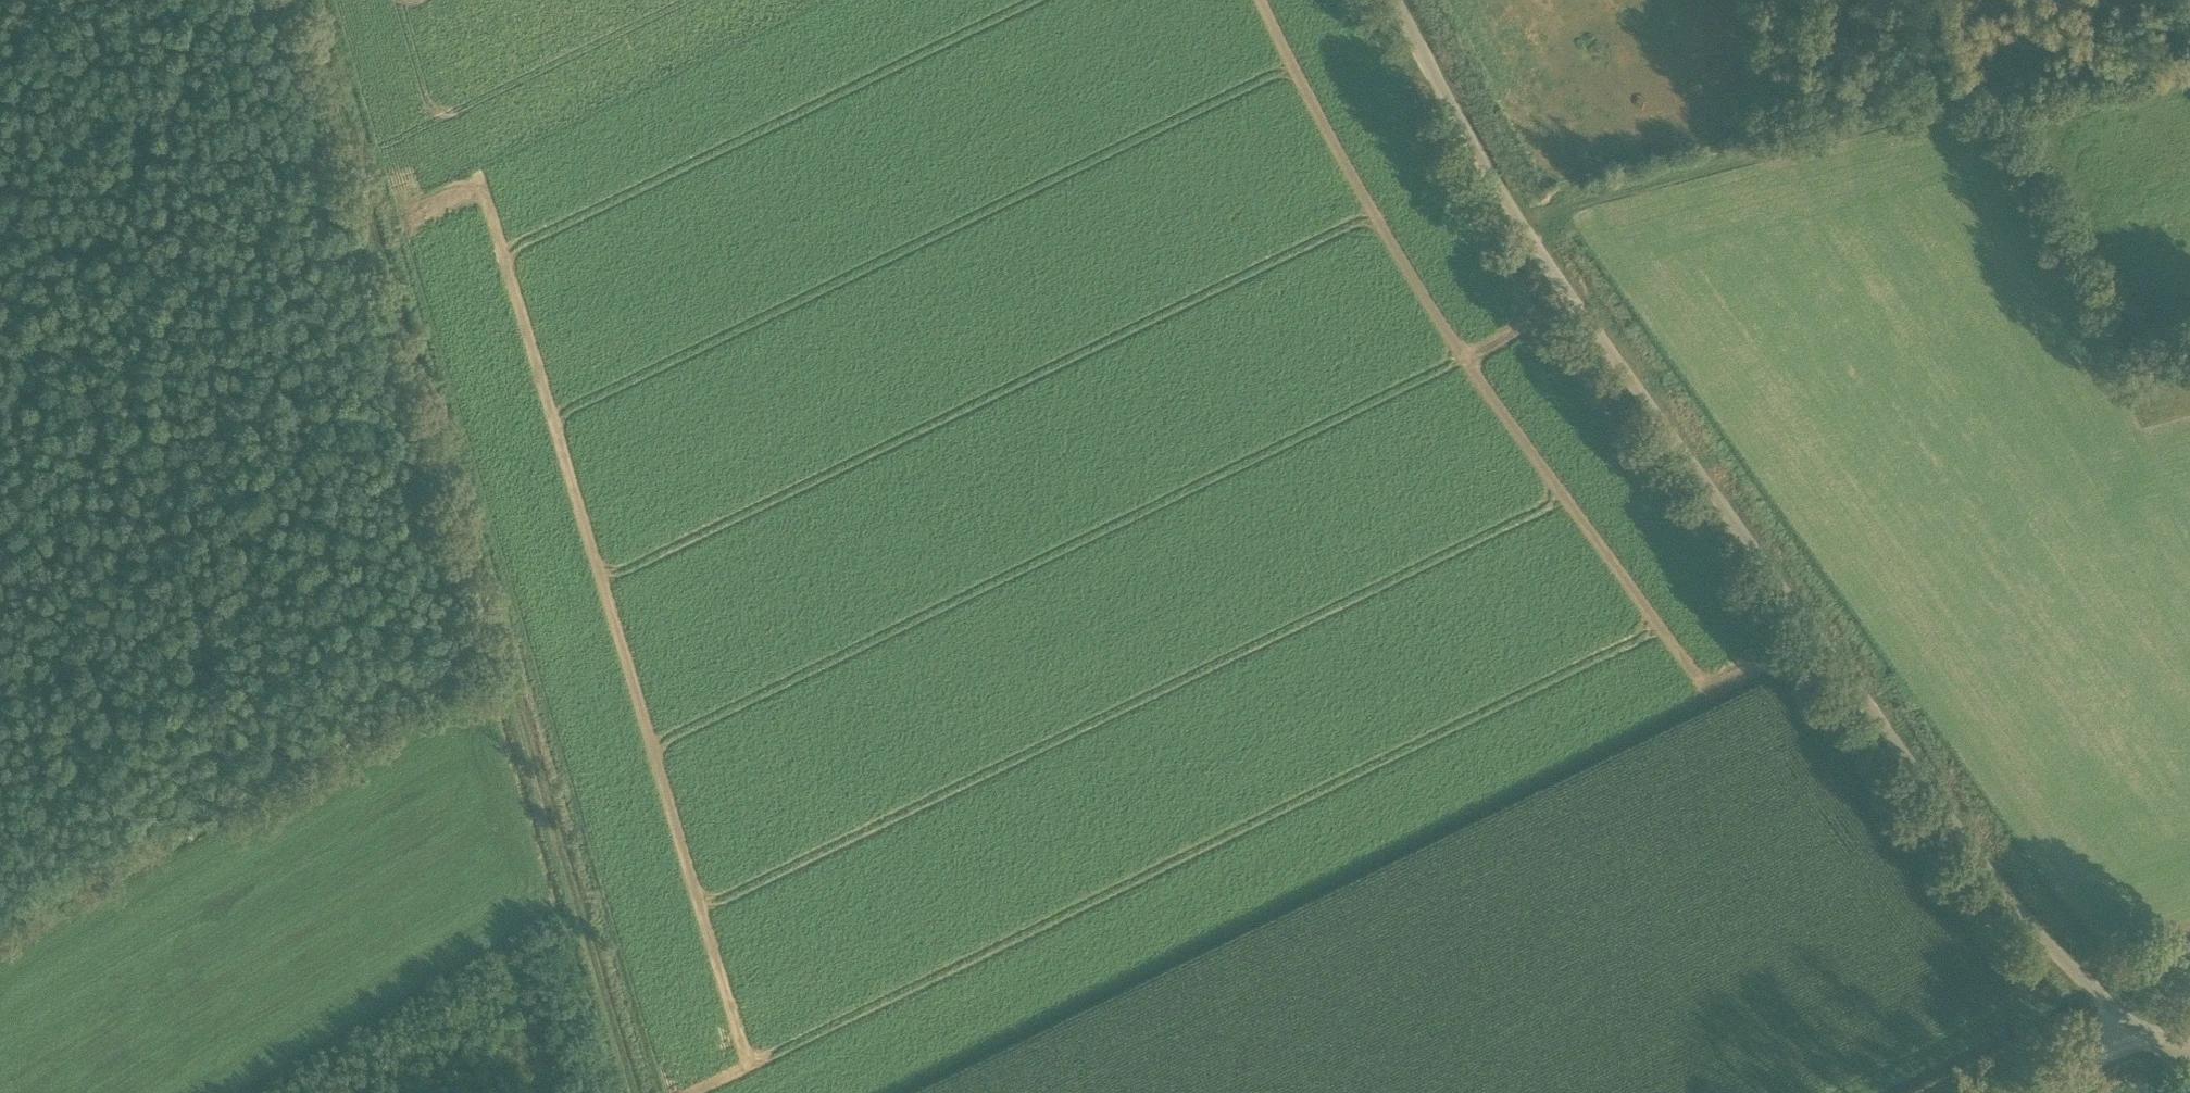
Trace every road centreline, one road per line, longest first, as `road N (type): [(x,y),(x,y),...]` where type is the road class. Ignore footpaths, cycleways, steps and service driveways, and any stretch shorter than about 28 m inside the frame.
road 1 (unclassified): [(2139,1042),(2027,930),(1626,401),(1494,192),(1392,0)]
road 2 (track): [(314,0),(645,1092)]

